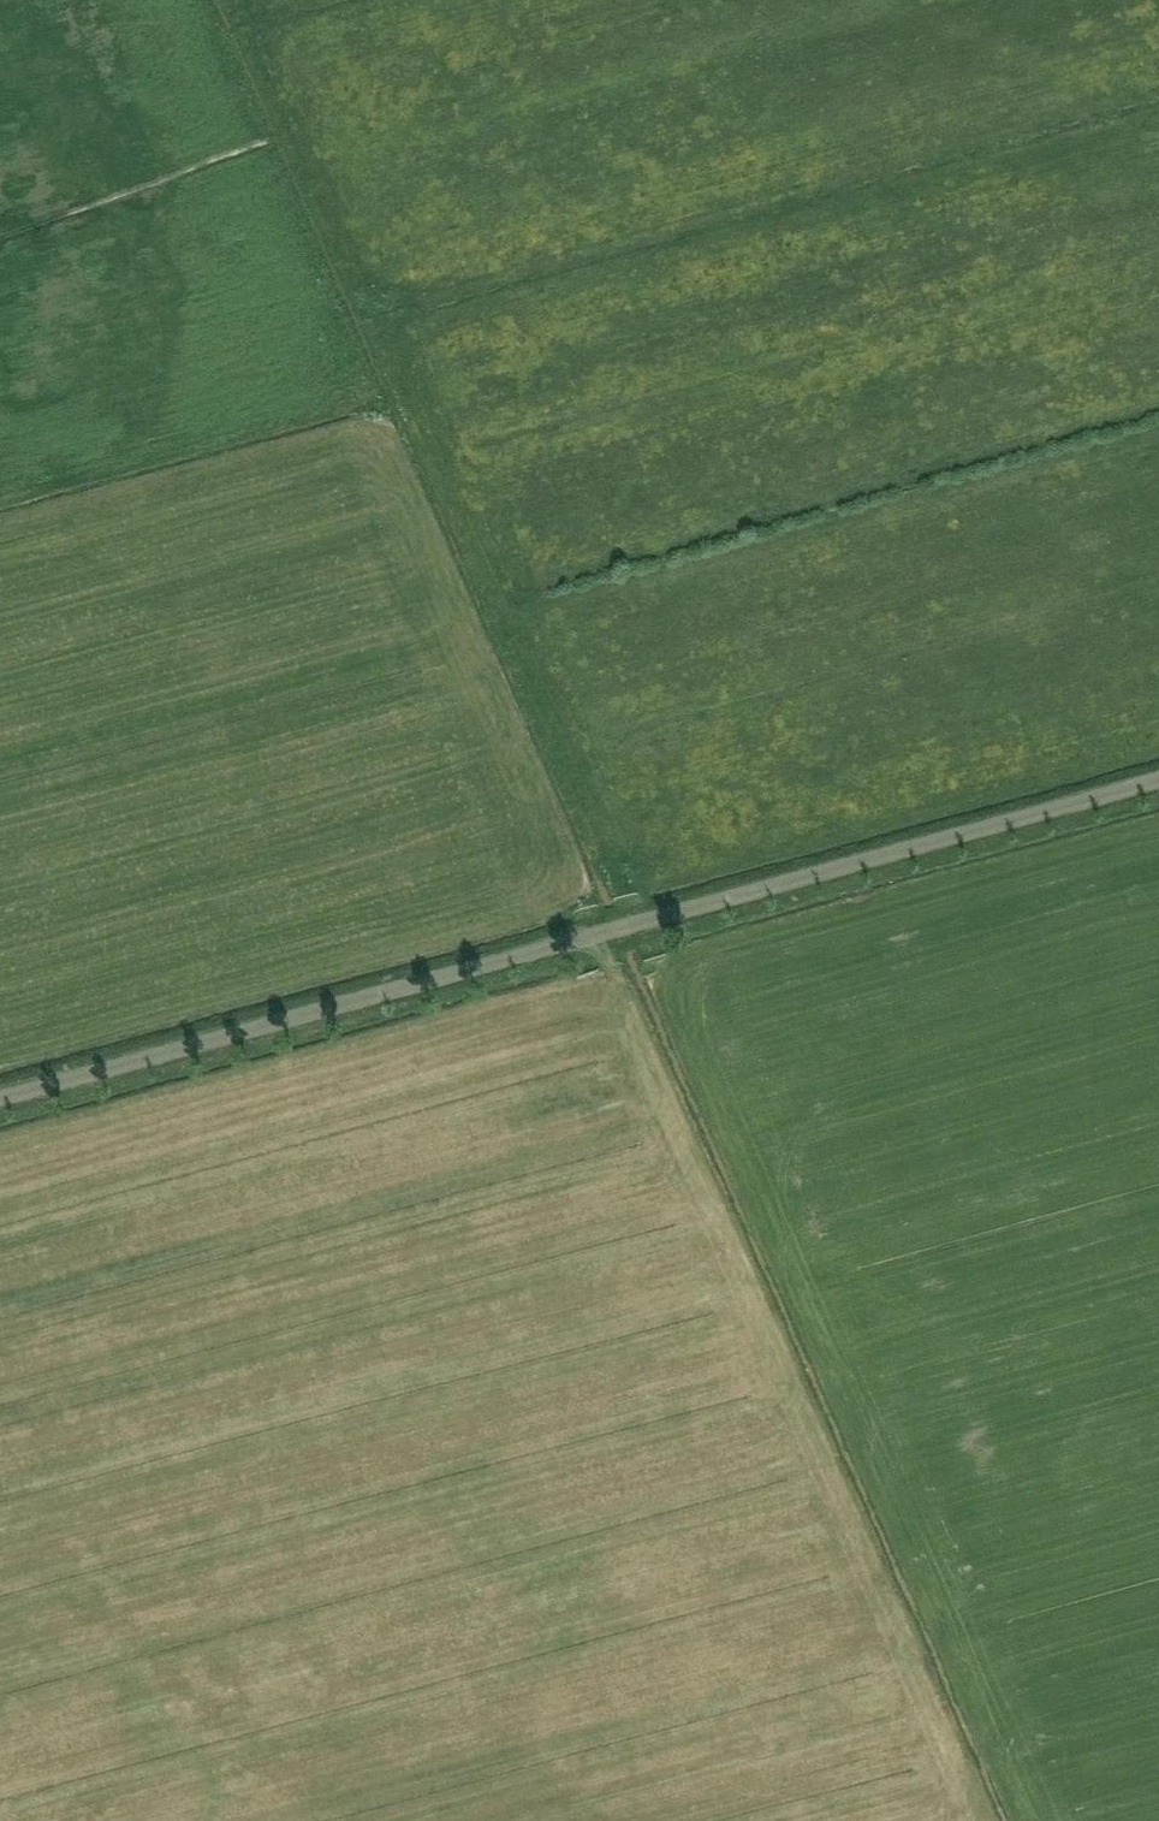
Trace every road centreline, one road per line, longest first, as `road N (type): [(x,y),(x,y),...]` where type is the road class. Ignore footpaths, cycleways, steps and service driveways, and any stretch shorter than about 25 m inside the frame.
road 1 (unclassified): [(0,1098),(1158,780)]

